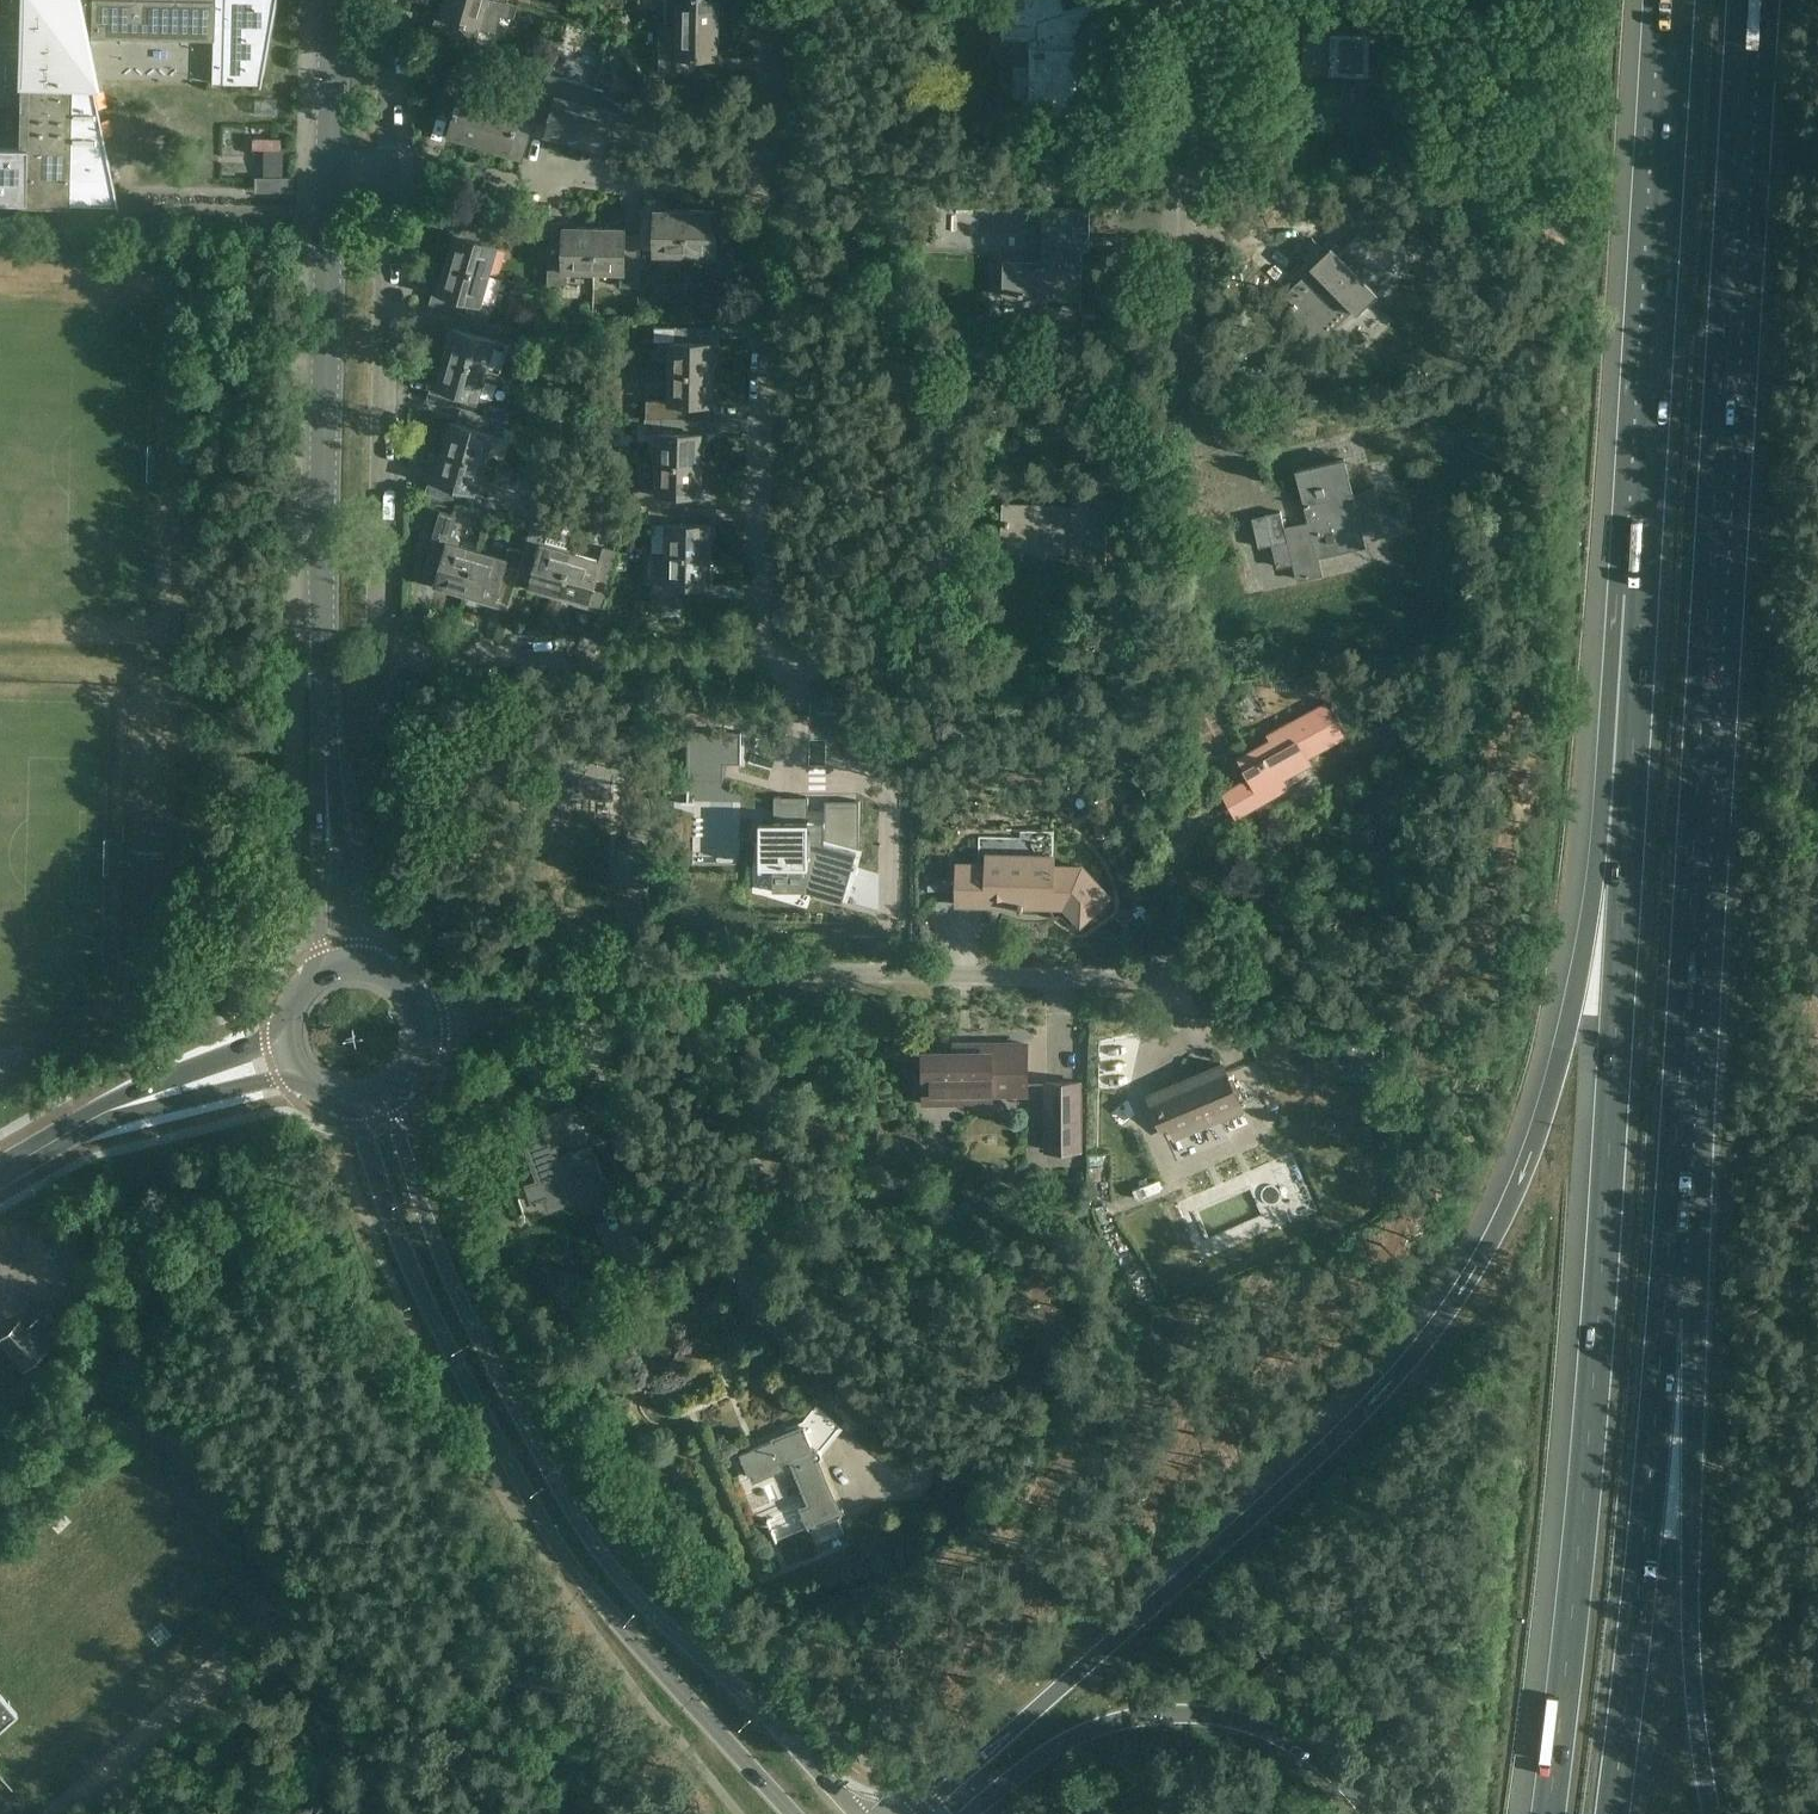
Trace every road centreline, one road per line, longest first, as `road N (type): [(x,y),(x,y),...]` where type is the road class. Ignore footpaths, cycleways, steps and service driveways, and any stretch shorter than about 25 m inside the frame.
road 1 (motorway): [(1664,1317),(1745,0)]
road 2 (motorway): [(1629,842),(1529,1162),(1488,1250),(1437,1325),(1369,1405),(1261,1510),(919,1813)]
road 3 (motorway): [(1629,842),(1583,1518),(1547,1813)]
road 4 (secondary): [(857,1813),(652,1610),(598,1546),(484,1344),(418,1192),(389,1089)]
road 5 (secondary): [(349,1099),(444,1339),(516,1474),(581,1567),(796,1813)]
road 6 (residential): [(750,667),(375,651),(389,178)]
road 7 (motorway): [(1677,0),(1629,842)]
road 8 (tertiary): [(327,769),(331,178)]
road 9 (motorway): [(1612,1813),(1664,1317)]
road 10 (motorway): [(1714,1813),(1664,1317)]
road 11 (residential): [(760,184),(750,667)]
road 12 (residential): [(712,978),(1123,986),(1167,976)]
road 13 (motorway): [(970,1813),(1068,1741),(1150,1720),(1196,1720),(1295,1753),(1361,1813)]
road 14 (residential): [(1188,379),(1187,0)]
road 15 (residential): [(389,178),(760,184)]
road 16 (residential): [(441,1002),(476,986),(712,978)]
road 17 (track): [(778,1229),(791,1262),(832,1309),(987,1387)]
road 18 (residential): [(778,1229),(712,978)]
road 19 (tertiary): [(327,769),(320,973)]
road 20 (tertiary): [(365,964),(327,769)]
road 21 (residential): [(764,0),(760,184)]
road 22 (secondary): [(122,1109),(303,1076)]
road 23 (secondary): [(286,1032),(122,1109)]
road 24 (residential): [(389,178),(394,0)]
road 25 (tertiary): [(331,178),(335,0)]
road 26 (residential): [(750,667),(862,670),(880,663),(886,637)]
road 27 (secondary): [(0,1173),(122,1109)]

